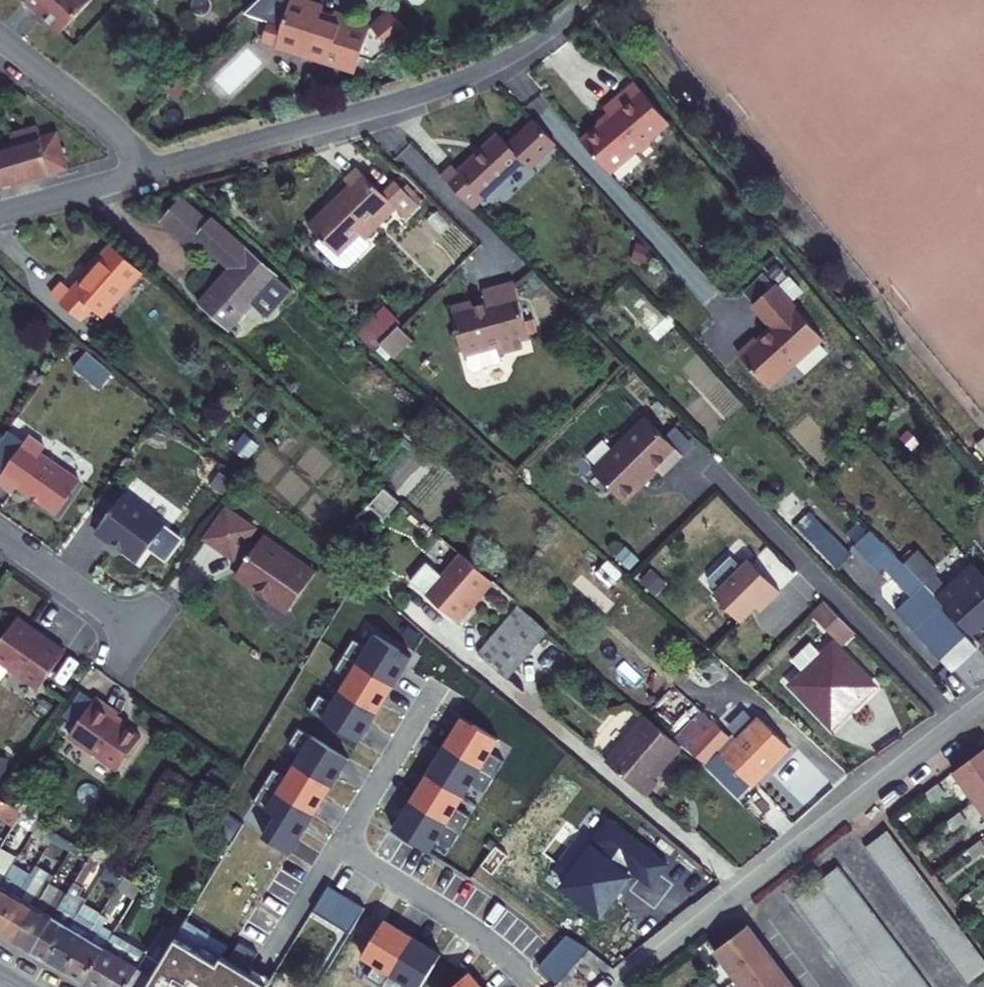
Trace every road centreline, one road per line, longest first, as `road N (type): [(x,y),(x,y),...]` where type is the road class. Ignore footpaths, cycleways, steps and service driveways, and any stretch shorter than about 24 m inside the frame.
road 1 (residential): [(138,174),(432,90),(504,60),(571,15)]
road 2 (residential): [(620,986),(983,705)]
road 3 (residential): [(138,174),(105,121),(0,38)]
road 4 (residential): [(0,533),(130,623)]
road 5 (residential): [(0,212),(138,174)]

